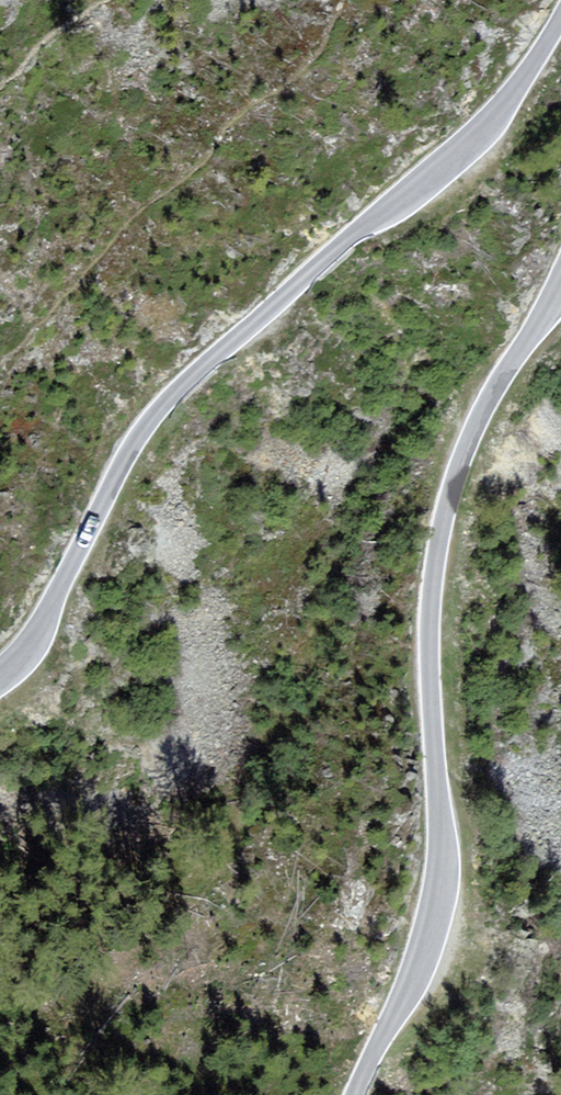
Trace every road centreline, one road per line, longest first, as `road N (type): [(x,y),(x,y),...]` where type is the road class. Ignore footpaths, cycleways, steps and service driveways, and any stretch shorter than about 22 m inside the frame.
road 1 (unclassified): [(0,679),(22,663),(44,628),(148,425),(471,138),(560,25)]
road 2 (unclassified): [(560,297),(512,367),(450,503),(437,581),(443,898),(420,986),(368,1094)]

